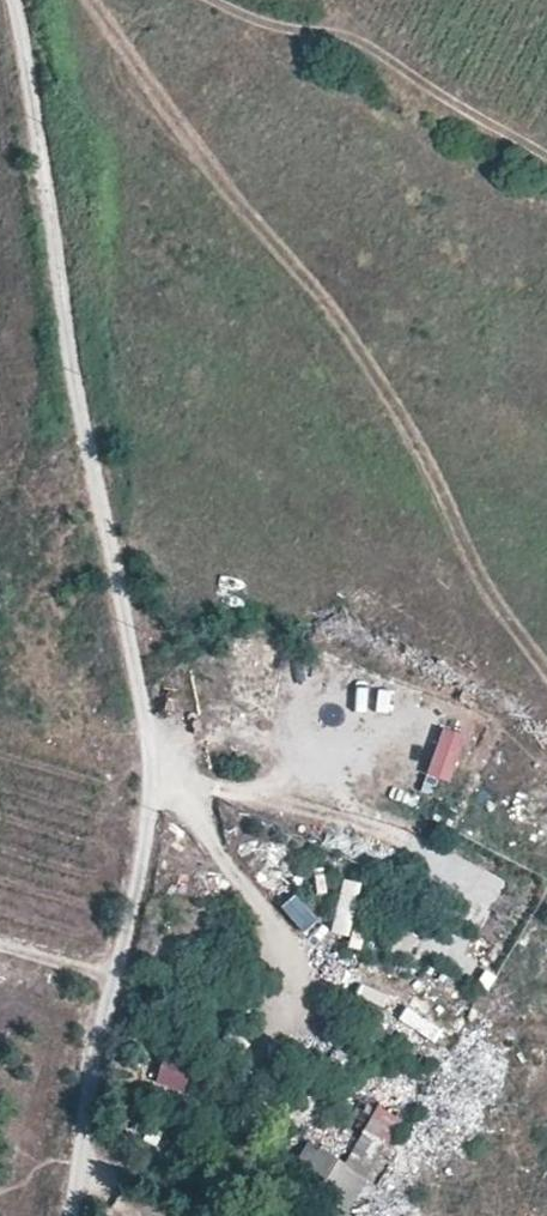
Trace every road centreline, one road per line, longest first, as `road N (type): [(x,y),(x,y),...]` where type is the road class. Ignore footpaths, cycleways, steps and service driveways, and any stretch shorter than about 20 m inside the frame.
road 1 (unclassified): [(71,1215),(111,975),(157,793),(11,0)]
road 2 (track): [(94,0),(227,187),(343,327),(422,451),(477,572),(546,677)]
road 3 (track): [(546,158),(348,32),(247,18),(209,0)]

